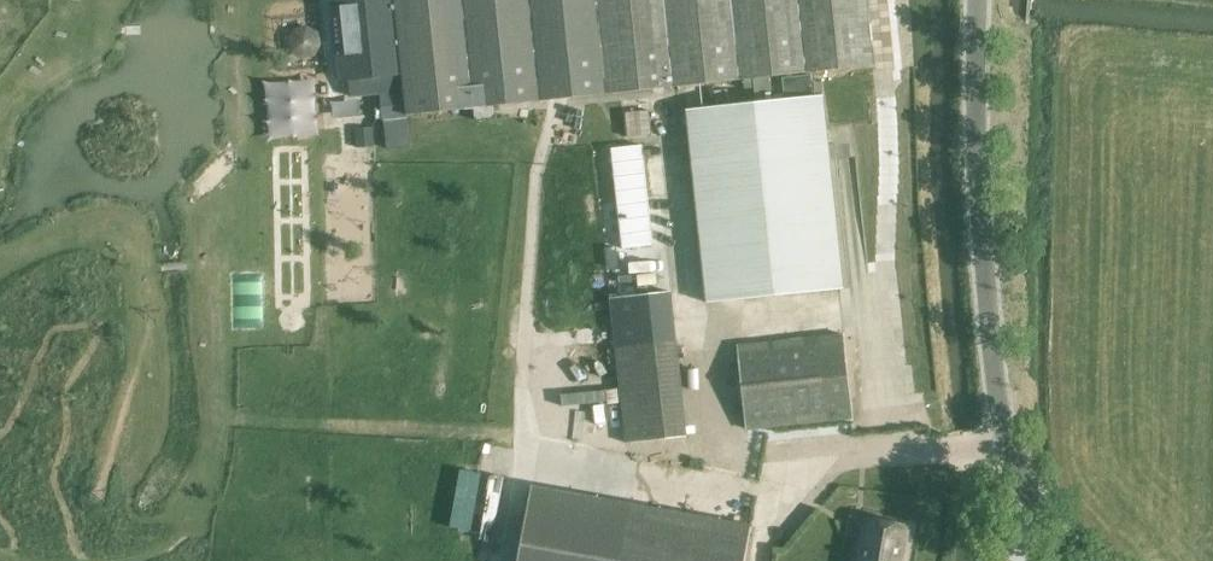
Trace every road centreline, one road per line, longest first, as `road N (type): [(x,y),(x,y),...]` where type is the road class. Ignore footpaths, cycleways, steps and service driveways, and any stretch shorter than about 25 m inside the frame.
road 1 (unclassified): [(1077,560),(1039,514),(1008,447),(979,149),(978,0)]

